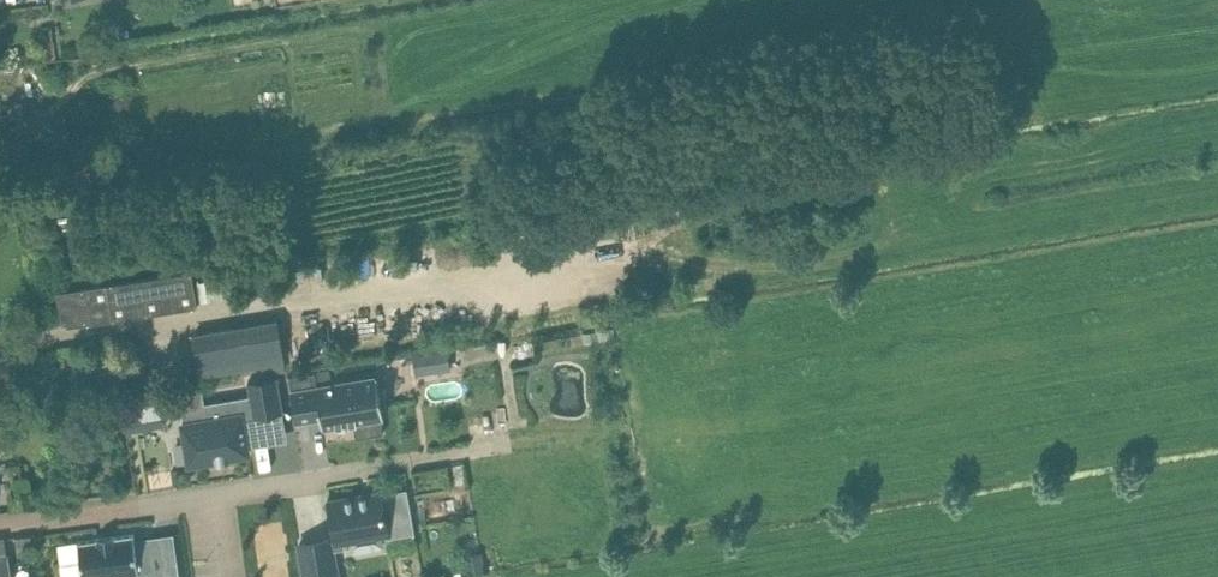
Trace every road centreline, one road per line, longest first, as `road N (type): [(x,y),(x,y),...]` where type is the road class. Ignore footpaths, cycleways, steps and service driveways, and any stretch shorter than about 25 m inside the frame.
road 1 (residential): [(0,525),(509,444)]

